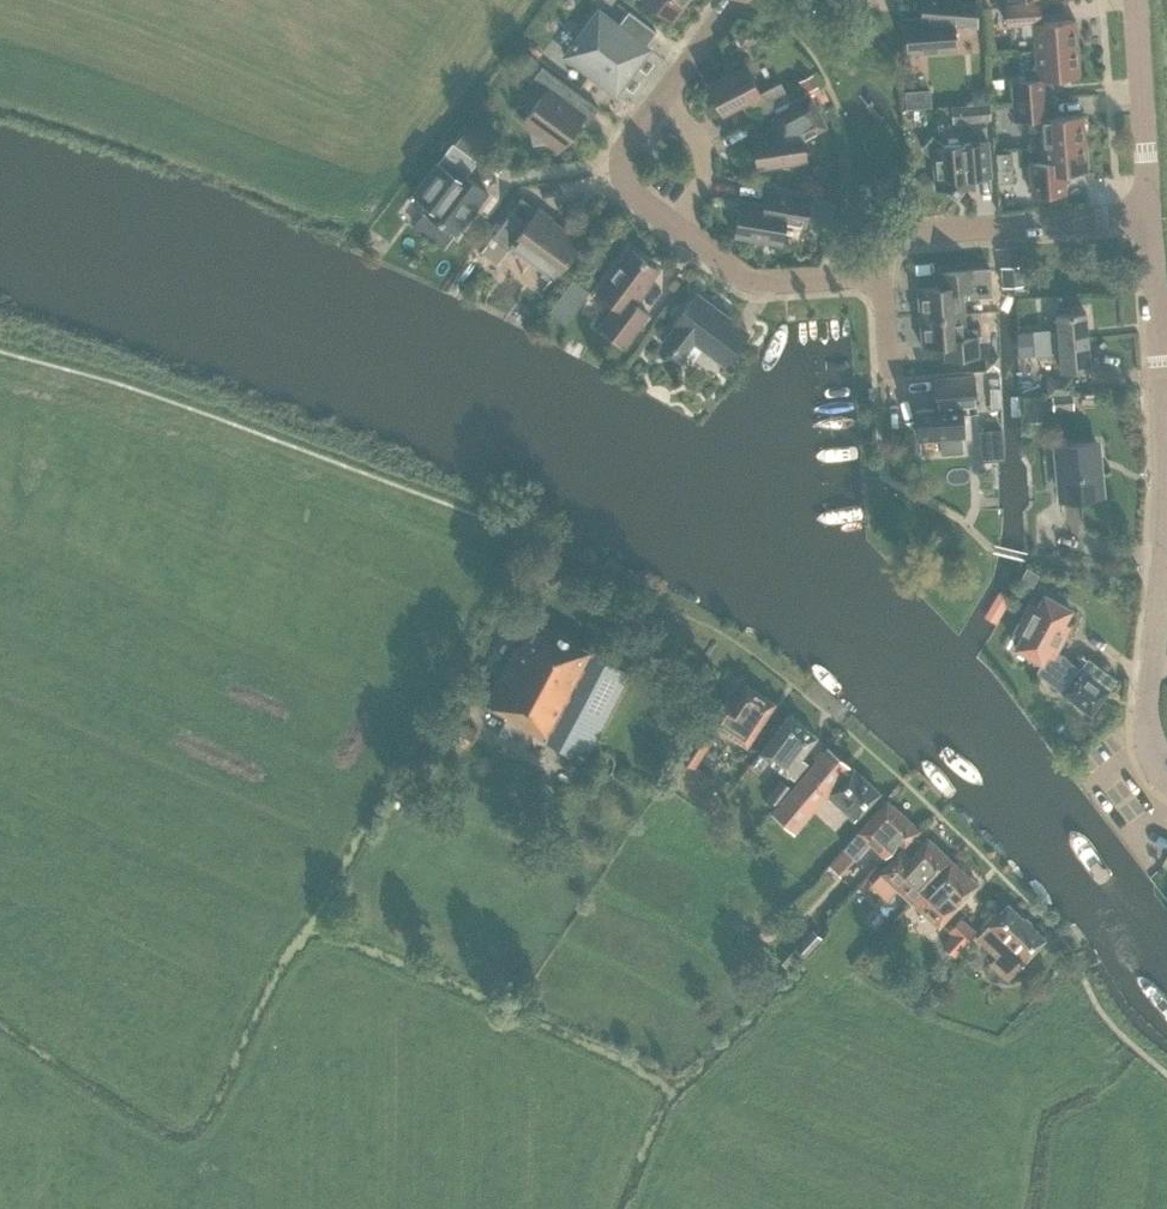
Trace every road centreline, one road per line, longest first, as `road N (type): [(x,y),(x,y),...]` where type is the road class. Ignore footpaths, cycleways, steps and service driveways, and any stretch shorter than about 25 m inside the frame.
road 1 (residential): [(879,278),(755,281),(629,198),(630,153),(733,0)]
road 2 (tertiary): [(1166,766),(1147,719),(1165,526),(1157,321)]
road 3 (residential): [(1151,216),(917,231),(892,240),(879,278)]
road 4 (tertiary): [(1151,216),(1135,0)]

